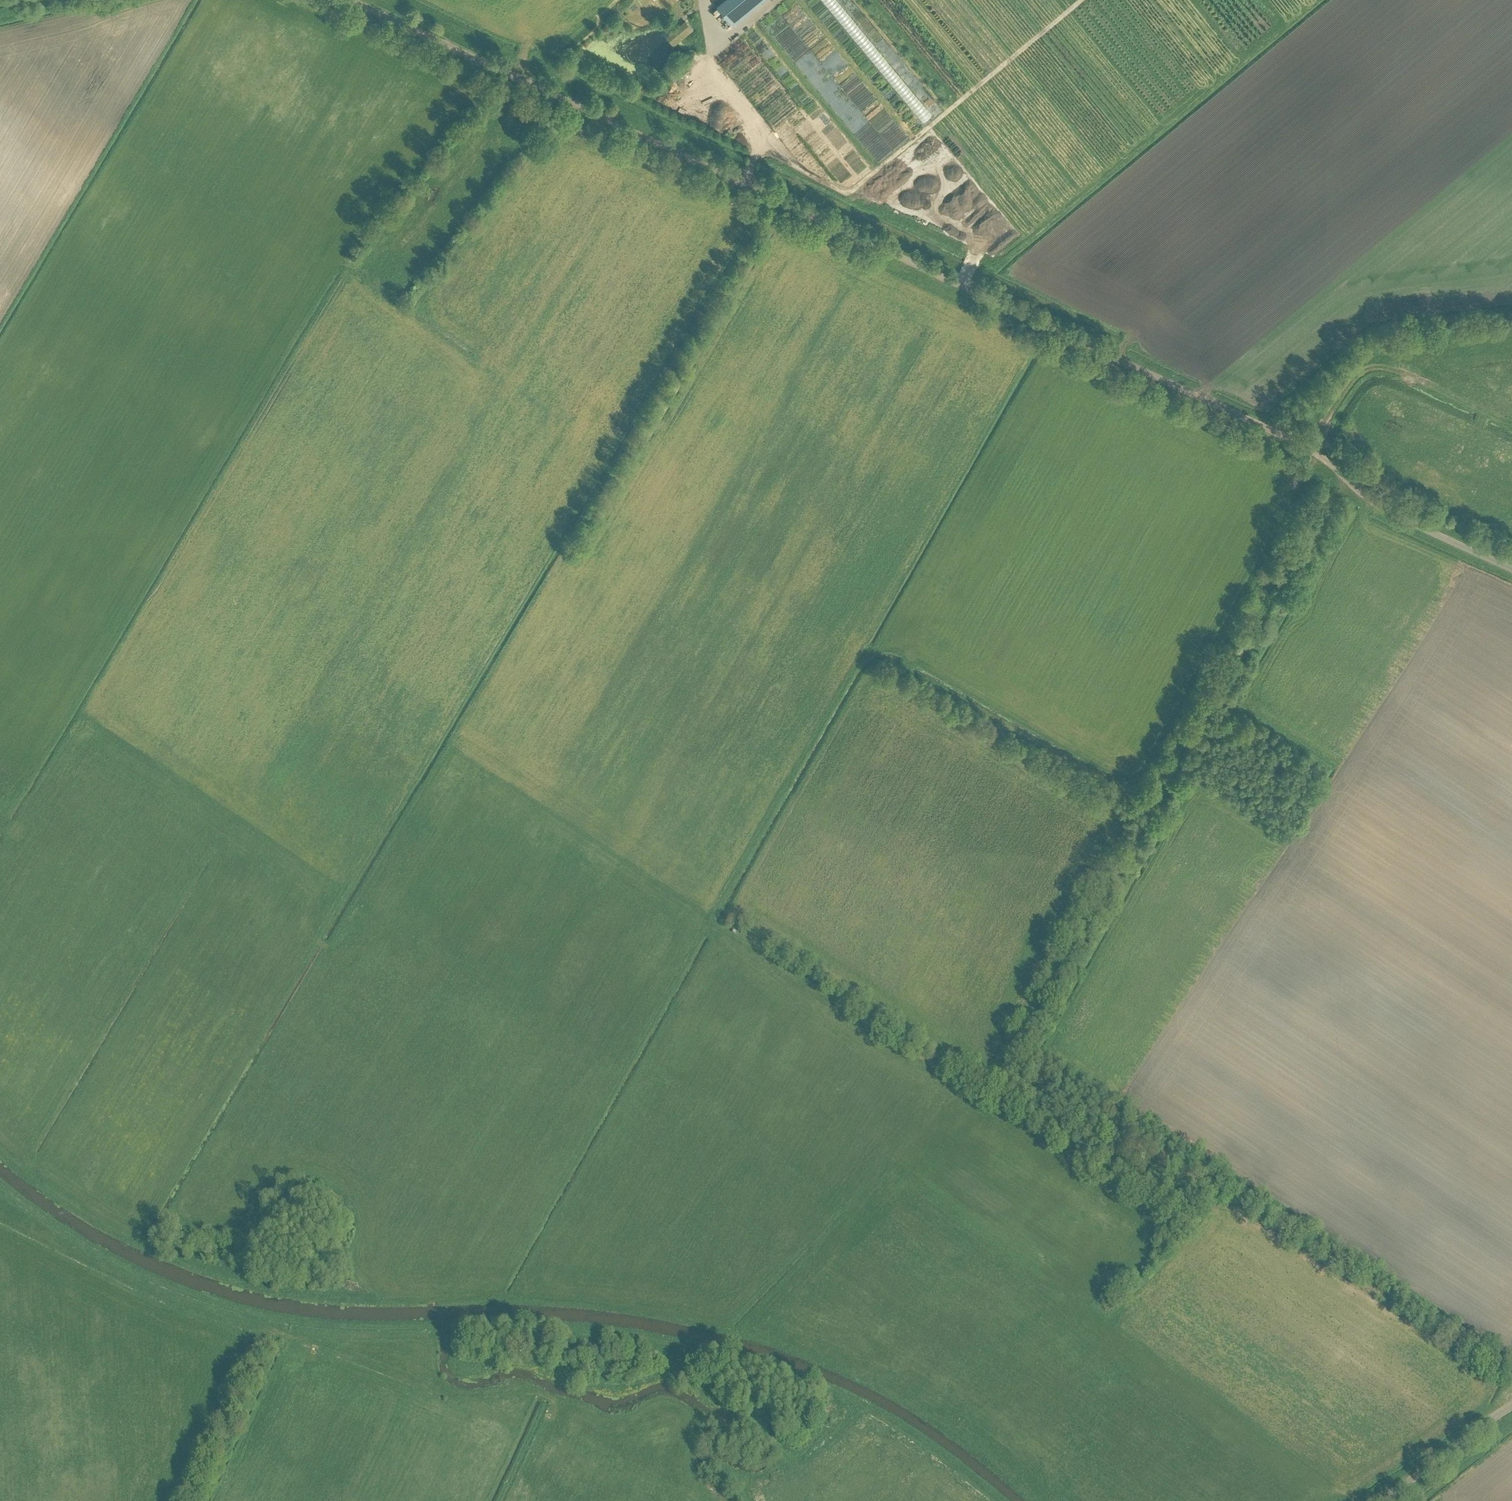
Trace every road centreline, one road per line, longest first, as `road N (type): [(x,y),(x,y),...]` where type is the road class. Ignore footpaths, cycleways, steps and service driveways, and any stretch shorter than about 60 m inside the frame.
road 1 (unclassified): [(1511,569),(1377,504),(1306,447),(353,0)]
road 2 (track): [(0,1150),(155,1253),(246,1285),(356,1303),(520,1304),(651,1317),(792,1351),(902,1404),(1032,1500)]
road 3 (track): [(993,1500),(904,1436),(797,1381),(739,1361),(552,1329),(297,1321),(241,1309),(130,1266),(0,1185)]
road 4 (unclassified): [(1383,1500),(1511,1406)]

